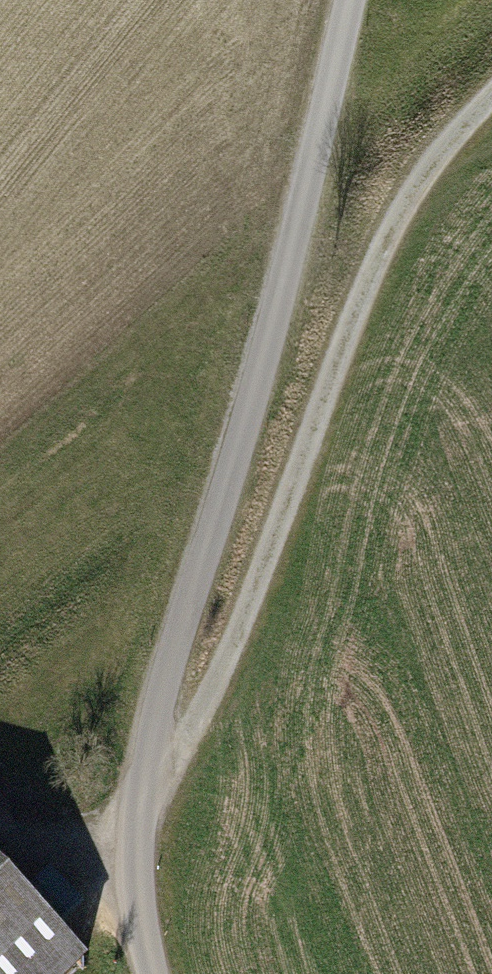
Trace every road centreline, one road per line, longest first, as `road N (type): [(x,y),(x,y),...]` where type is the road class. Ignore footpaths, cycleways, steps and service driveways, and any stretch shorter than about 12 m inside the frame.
road 1 (unclassified): [(162,973),(138,836),(348,0)]
road 2 (track): [(491,108),(426,170),(368,286),(243,647),(138,836)]

